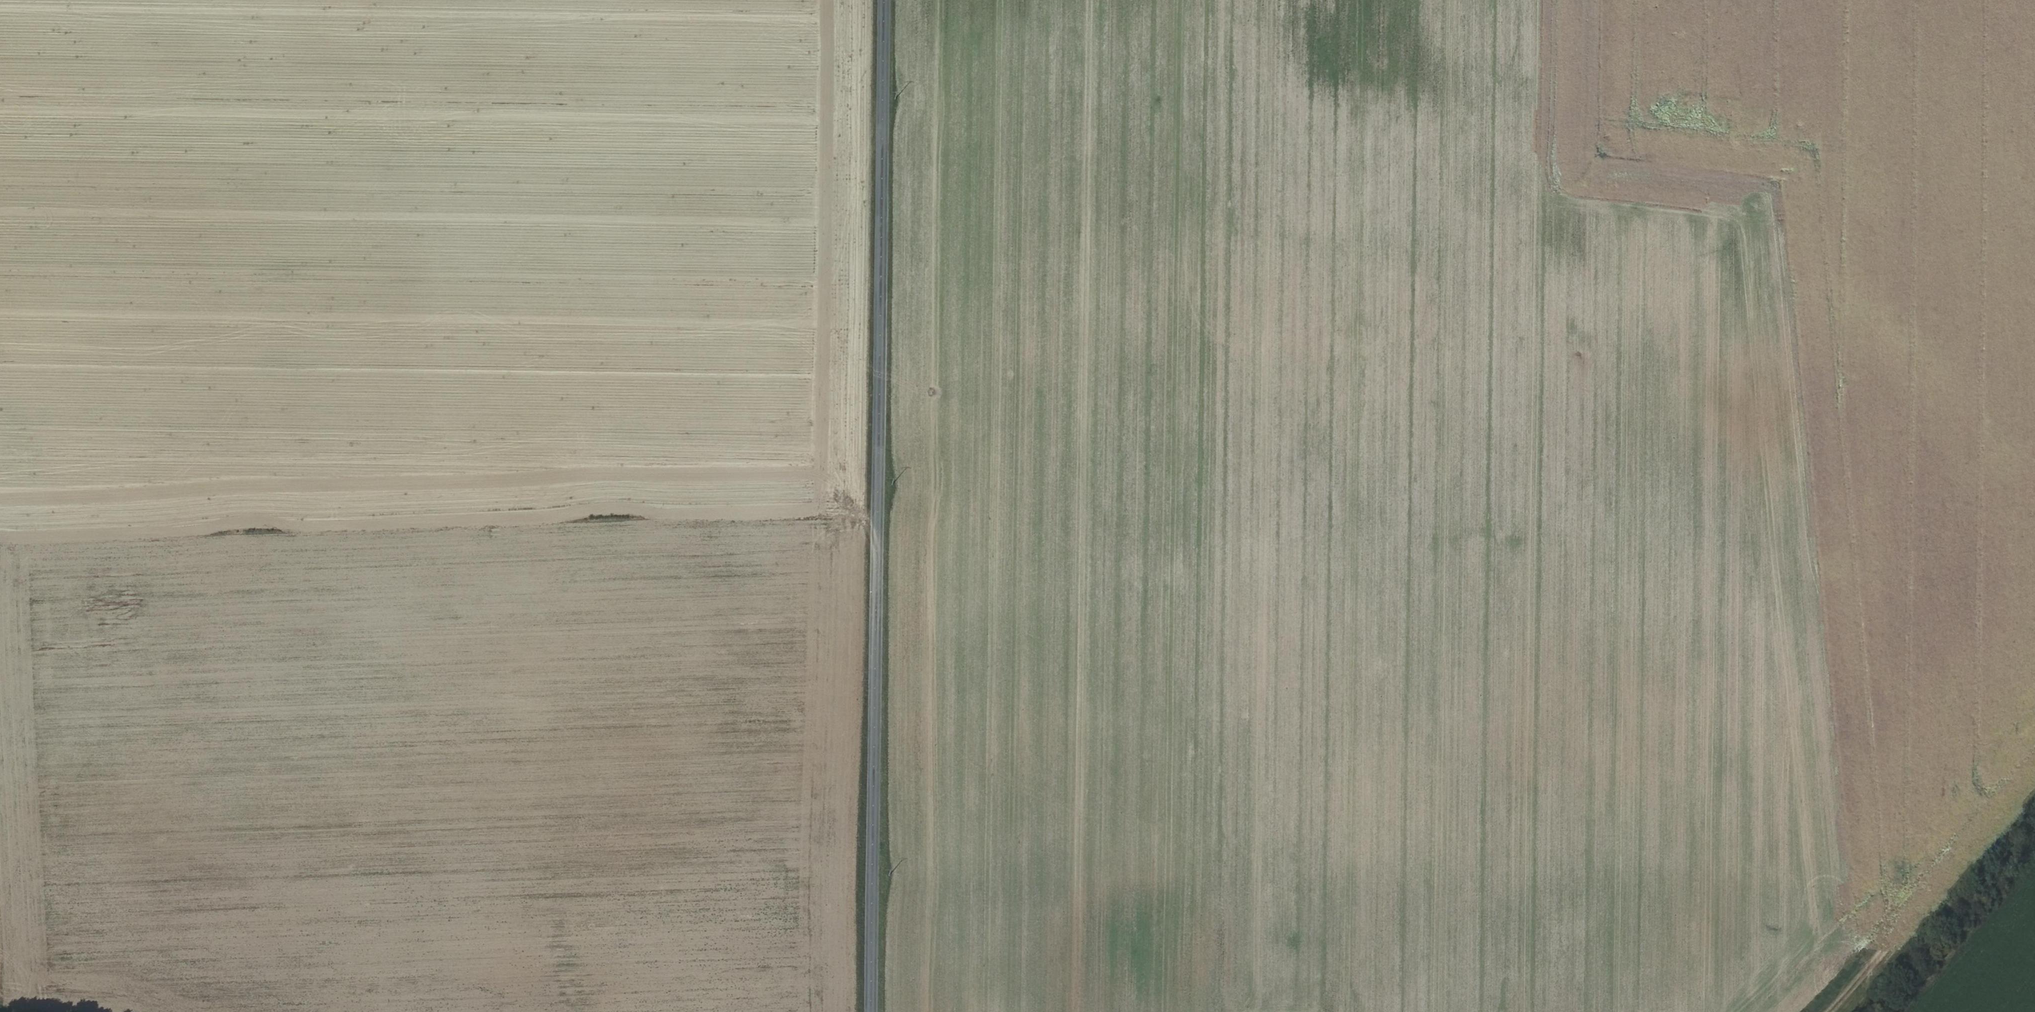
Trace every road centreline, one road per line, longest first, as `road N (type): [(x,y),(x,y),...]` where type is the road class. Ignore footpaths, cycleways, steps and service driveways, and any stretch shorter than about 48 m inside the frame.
road 1 (tertiary): [(870,1011),(881,0)]
road 2 (track): [(1889,1011),(2034,839)]

